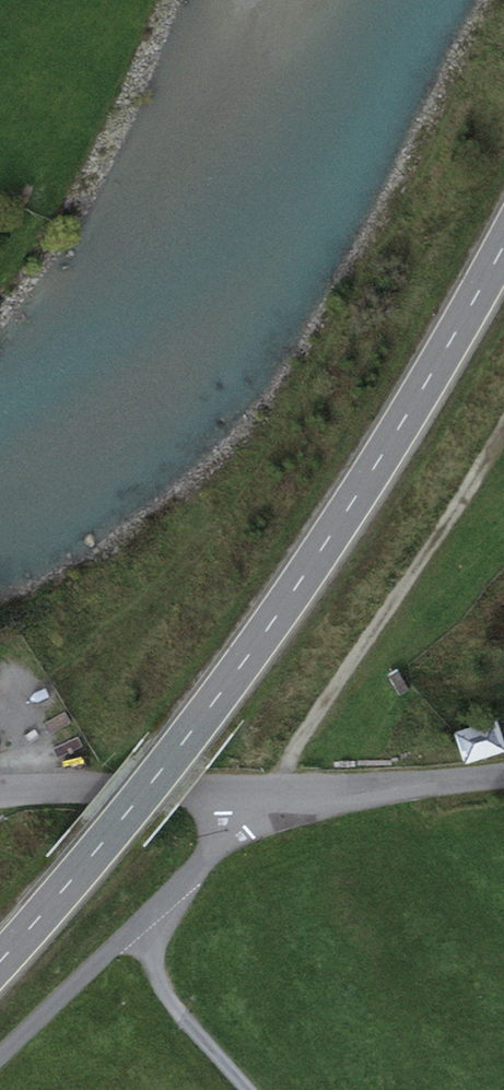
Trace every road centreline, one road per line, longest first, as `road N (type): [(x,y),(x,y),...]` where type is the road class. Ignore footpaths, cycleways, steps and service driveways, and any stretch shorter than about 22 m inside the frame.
road 1 (primary): [(503,245),(278,615),(129,813),(0,963)]
road 2 (unclassified): [(0,792),(269,790),(503,775)]
road 3 (track): [(269,790),(503,426)]
road 4 (track): [(133,936),(192,1029),(246,1089)]

